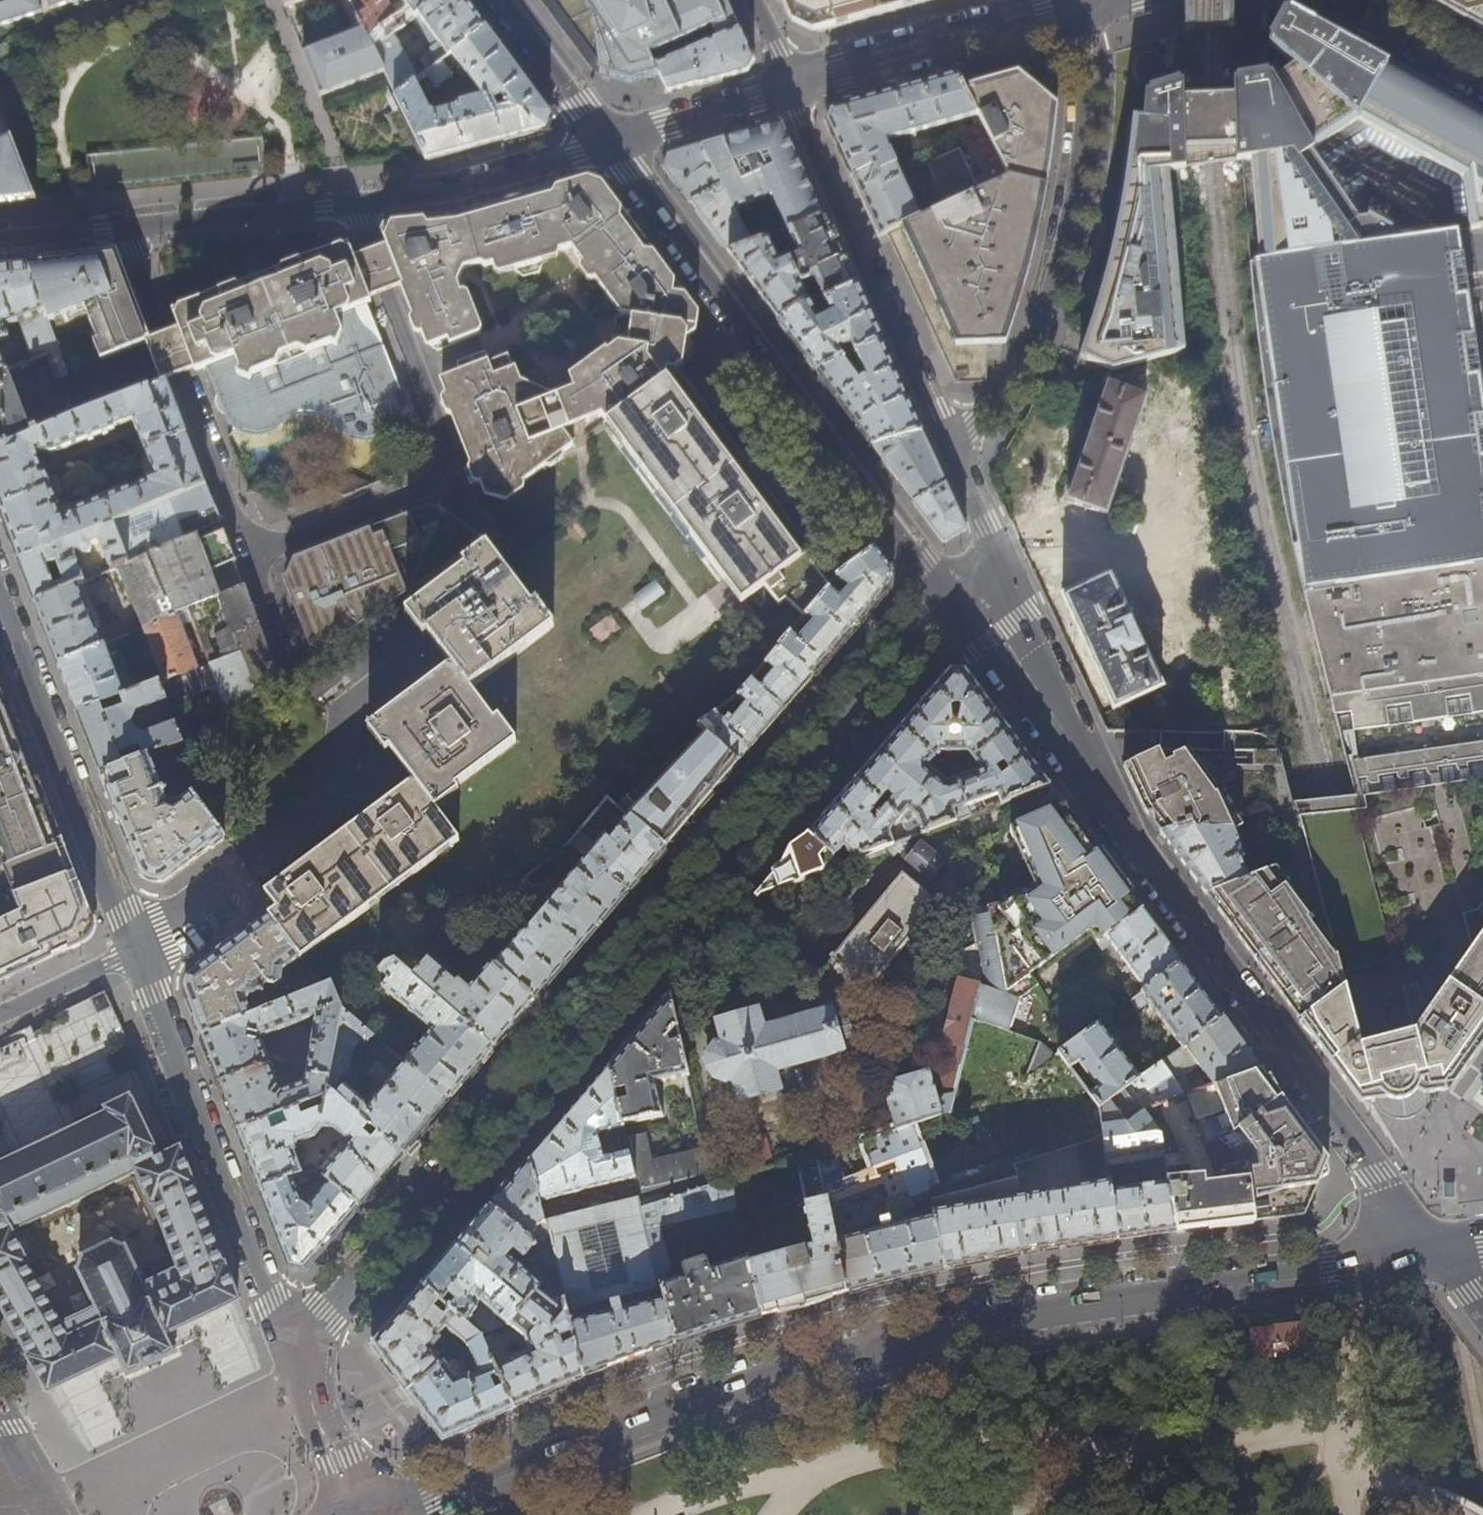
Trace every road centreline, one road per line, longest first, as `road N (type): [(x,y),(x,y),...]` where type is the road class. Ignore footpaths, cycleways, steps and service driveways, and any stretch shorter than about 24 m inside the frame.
road 1 (residential): [(412,1514),(615,1429),(891,1343),(1050,1307),(1436,1252)]
road 2 (residential): [(293,1347),(928,623),(966,595)]
road 3 (tertiary): [(966,595),(1436,1252)]
road 4 (tertiary): [(608,142),(924,565),(966,595)]
road 5 (residential): [(953,451),(1005,390),(1050,297),(1083,138),(1090,7)]
road 6 (residential): [(293,1347),(137,949)]
road 7 (residential): [(953,451),(791,85)]
road 8 (residential): [(137,949),(0,588)]
road 9 (residential): [(129,226),(254,555)]
road 10 (residential): [(791,85),(1090,7)]
road 11 (residential): [(459,474),(352,202)]
road 12 (residential): [(352,202),(471,189),(608,142)]
road 13 (residential): [(129,226),(352,202)]
road 14 (residential): [(254,555),(459,474)]
road 15 (residential): [(608,142),(791,85)]
road 16 (residential): [(357,1514),(293,1347)]
road 17 (tertiary): [(505,0),(608,142)]
road 18 (residential): [(1333,0),(1482,83)]
road 19 (residential): [(966,595),(993,546),(953,451)]
road 20 (residential): [(137,949),(0,1014)]
road 21 (residential): [(0,240),(129,226)]

